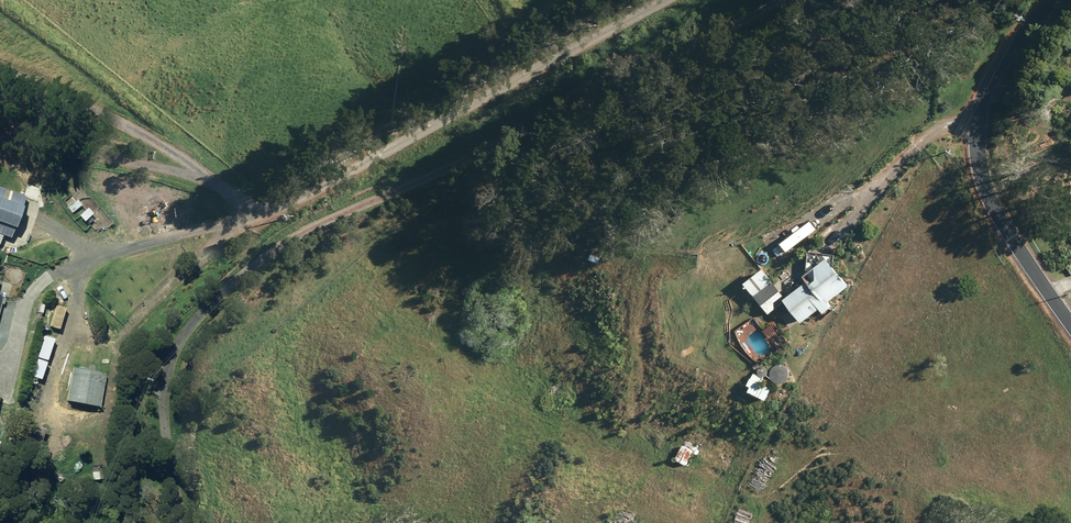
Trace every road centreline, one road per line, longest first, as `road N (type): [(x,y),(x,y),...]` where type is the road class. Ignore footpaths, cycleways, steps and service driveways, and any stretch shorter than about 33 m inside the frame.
road 1 (residential): [(277,250),(452,168),(763,0)]
road 2 (unclassified): [(1051,0),(978,106),(985,195),(1070,324)]
road 3 (residential): [(277,250),(185,329),(172,355),(163,405),(178,522)]

